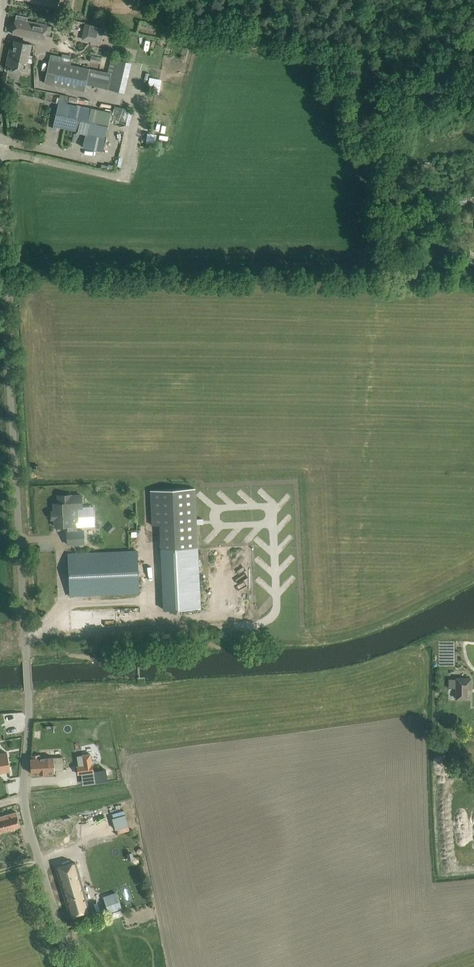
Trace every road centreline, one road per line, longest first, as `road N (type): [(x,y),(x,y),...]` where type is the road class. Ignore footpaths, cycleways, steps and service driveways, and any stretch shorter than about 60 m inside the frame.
road 1 (unclassified): [(71,966),(22,804),(23,657),(0,285)]

